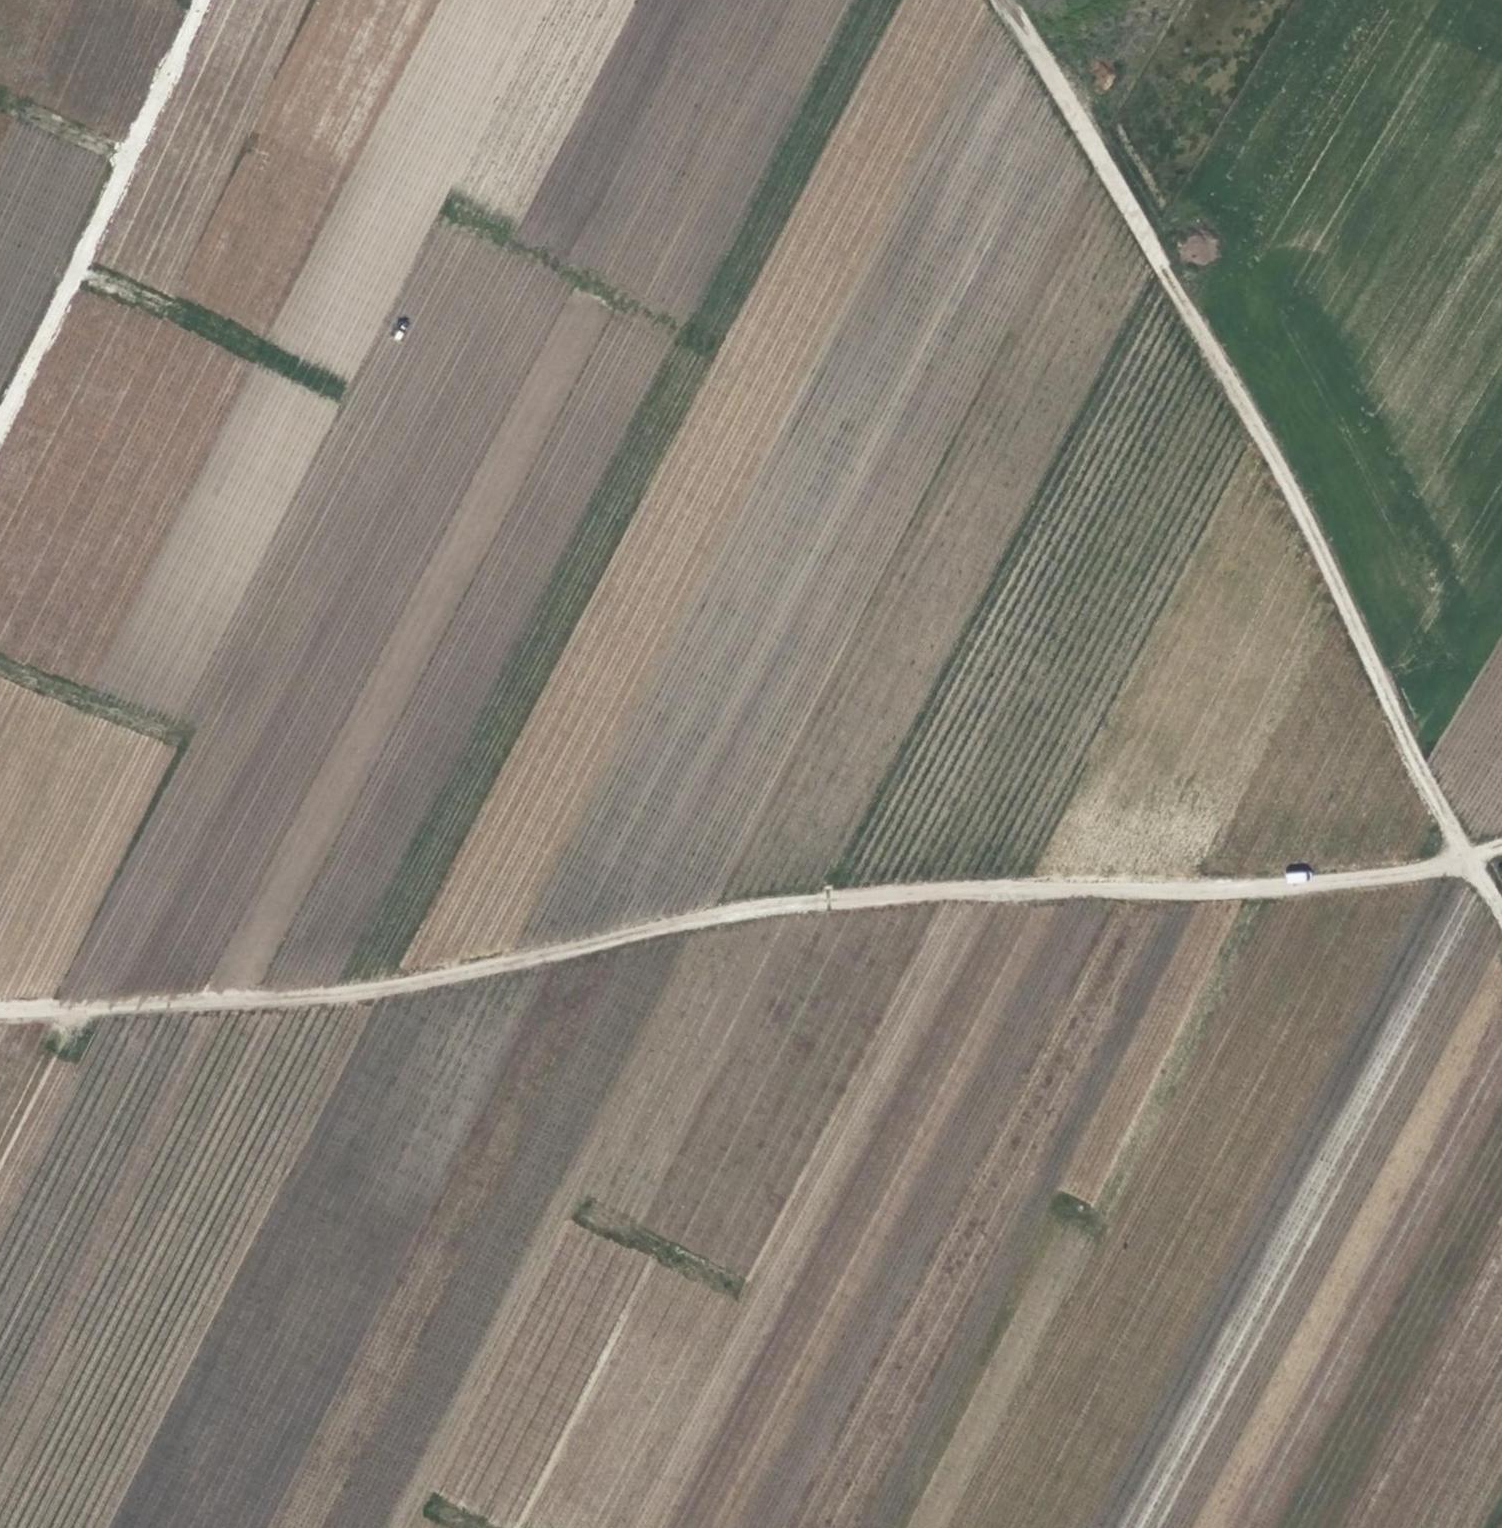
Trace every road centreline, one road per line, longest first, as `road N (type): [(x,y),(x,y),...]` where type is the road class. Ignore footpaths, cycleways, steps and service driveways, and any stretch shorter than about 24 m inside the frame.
road 1 (track): [(0,1009),(402,982),(739,908),(846,895),(1302,882),(1501,846)]
road 2 (track): [(1501,930),(1020,0)]
road 3 (track): [(620,0),(499,235),(705,345)]
road 4 (track): [(0,410),(197,0)]

